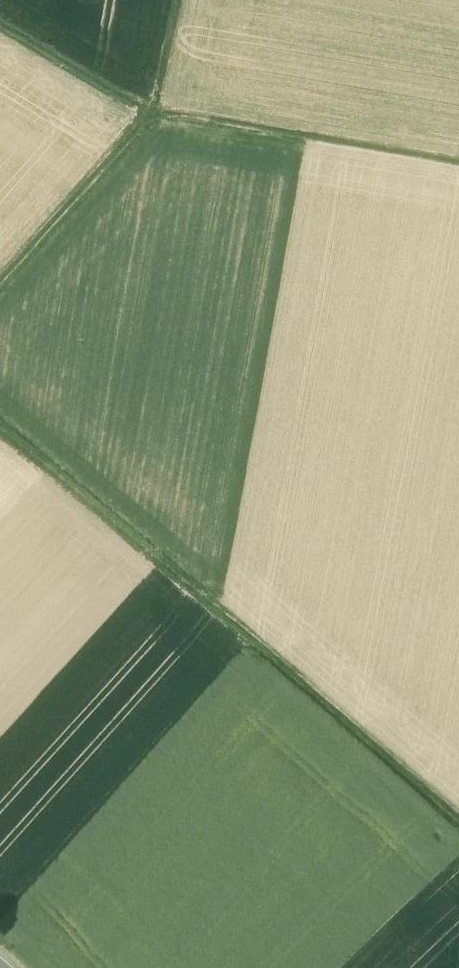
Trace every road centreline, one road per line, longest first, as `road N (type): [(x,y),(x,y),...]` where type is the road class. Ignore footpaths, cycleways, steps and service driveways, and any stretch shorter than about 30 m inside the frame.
road 1 (track): [(0,432),(458,824)]
road 2 (track): [(458,171),(144,116),(0,30)]
road 3 (track): [(179,0),(144,116),(0,304)]

